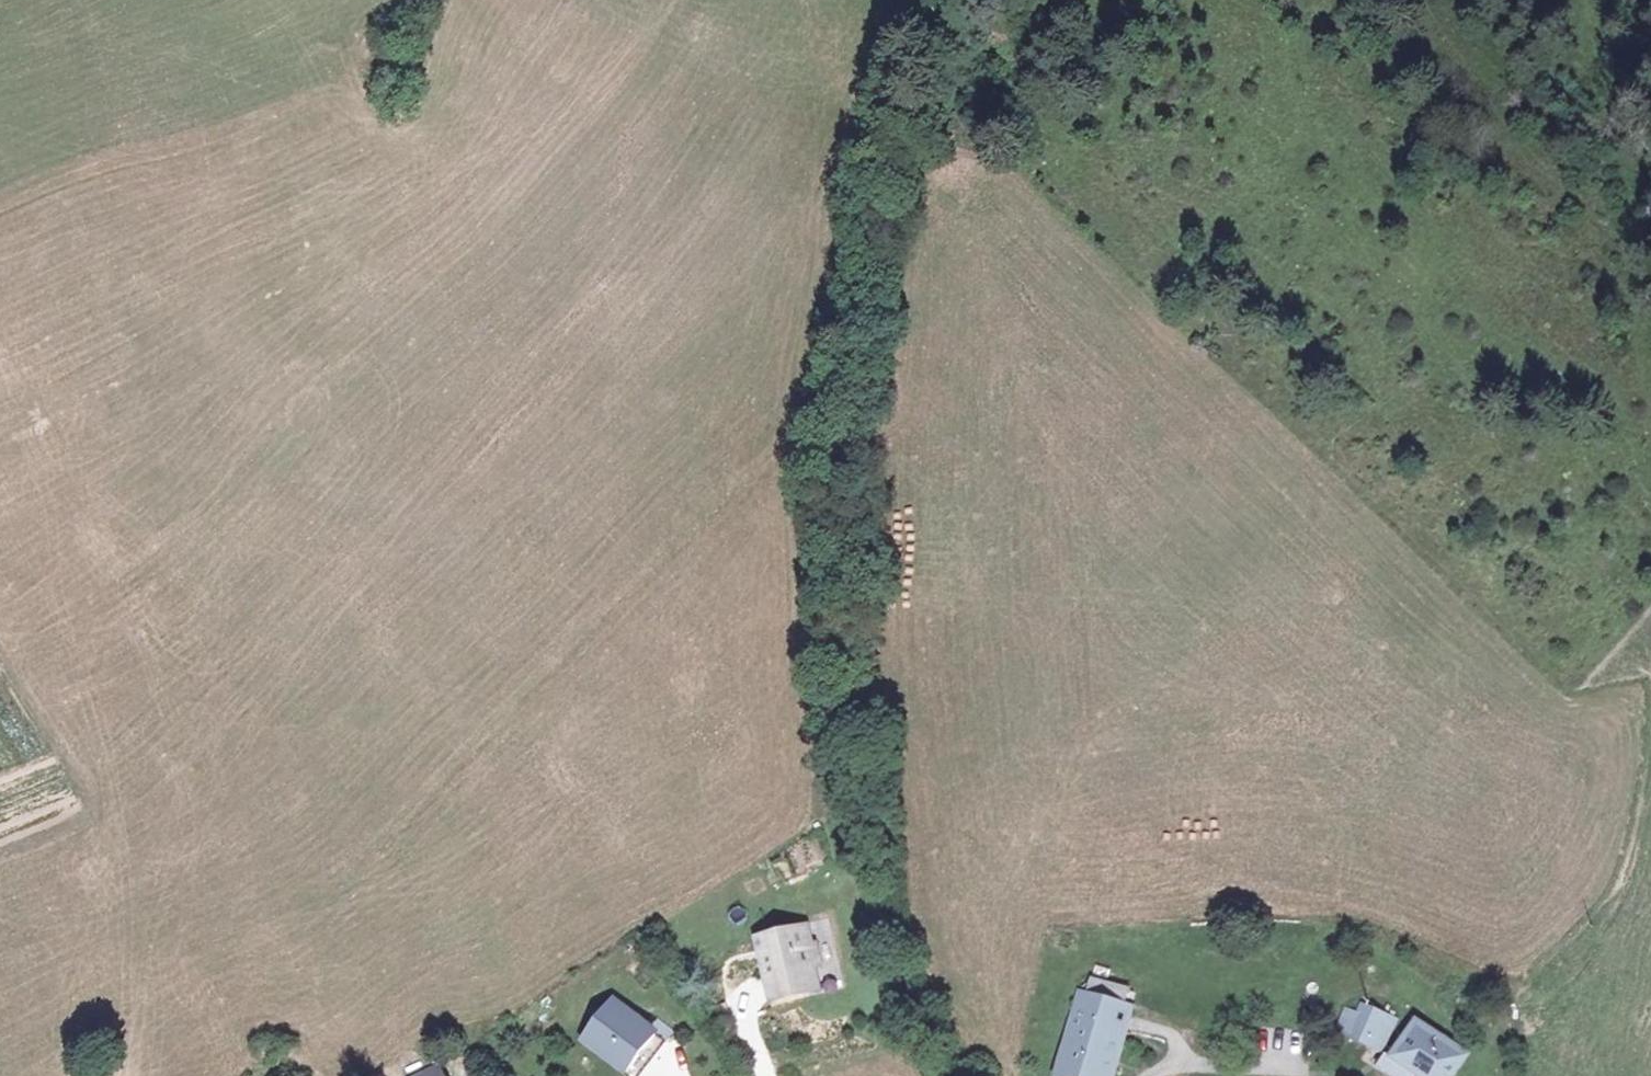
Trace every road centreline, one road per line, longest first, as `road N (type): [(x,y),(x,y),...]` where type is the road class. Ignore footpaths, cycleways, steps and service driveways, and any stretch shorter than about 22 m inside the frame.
road 1 (track): [(943,0),(919,32),(888,110),(849,323),(835,467),(852,644),(896,824),(920,1009),(977,1075)]
road 2 (residential): [(1151,1075),(1191,1062),(1301,1067)]

